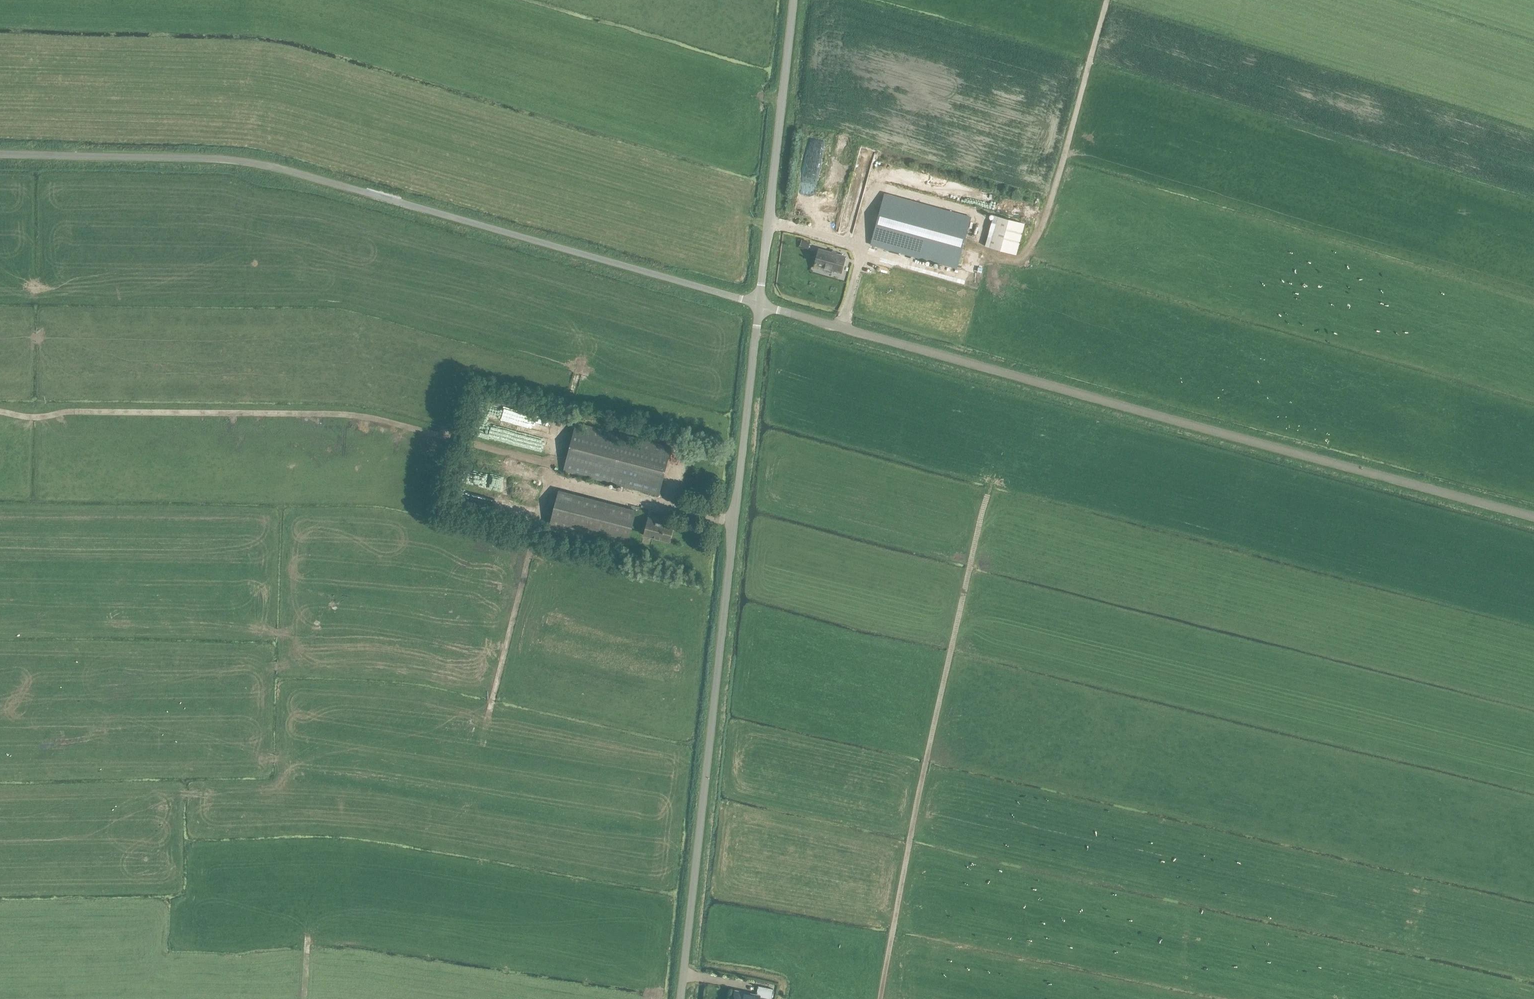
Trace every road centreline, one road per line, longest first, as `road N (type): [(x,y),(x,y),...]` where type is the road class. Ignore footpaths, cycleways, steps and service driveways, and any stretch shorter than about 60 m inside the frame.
road 1 (unclassified): [(1533,518),(761,307)]
road 2 (unclassified): [(0,158),(170,157),(298,177),(761,307)]
road 3 (unclassified): [(676,998),(761,307)]
road 4 (unclassified): [(761,307),(787,0)]

